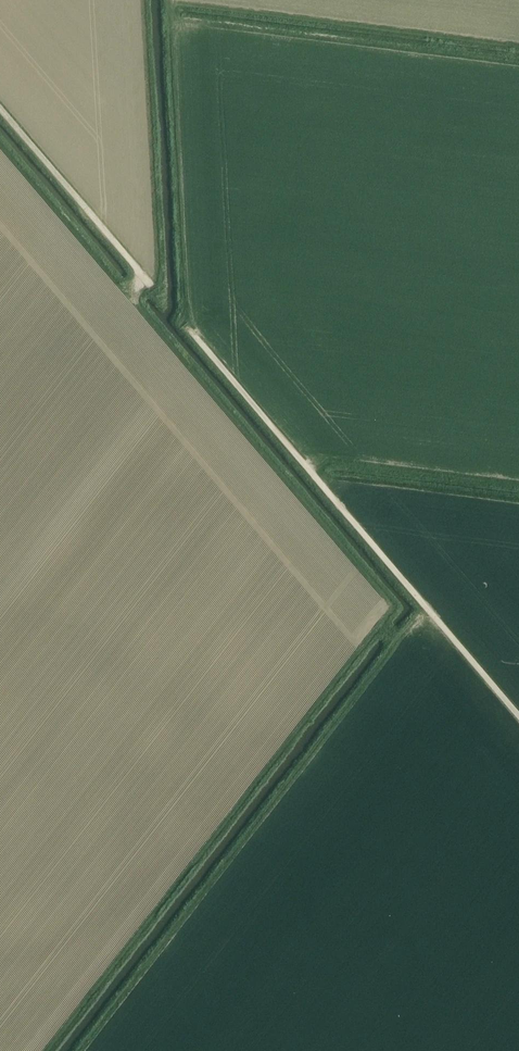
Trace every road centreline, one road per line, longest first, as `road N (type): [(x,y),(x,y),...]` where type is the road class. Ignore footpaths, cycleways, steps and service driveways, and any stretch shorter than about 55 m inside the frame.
road 1 (unclassified): [(518,716),(189,329)]
road 2 (unclassified): [(151,285),(0,108)]

